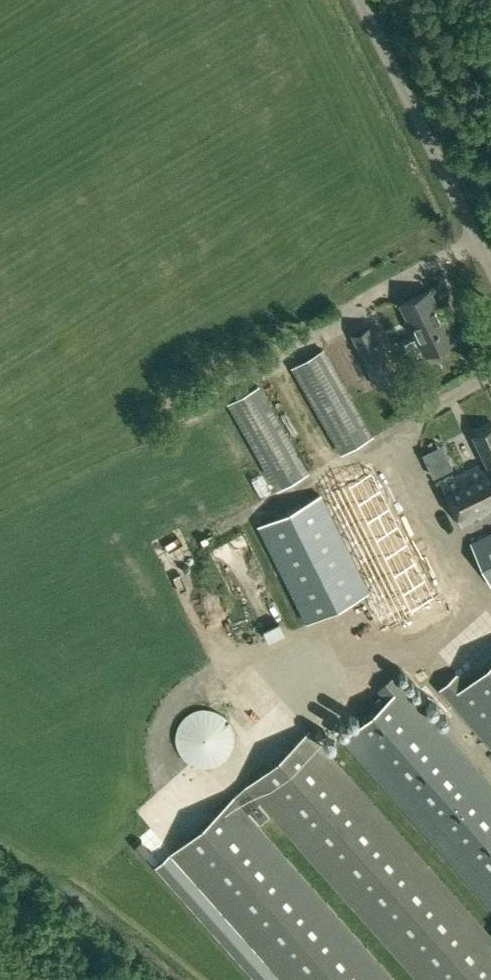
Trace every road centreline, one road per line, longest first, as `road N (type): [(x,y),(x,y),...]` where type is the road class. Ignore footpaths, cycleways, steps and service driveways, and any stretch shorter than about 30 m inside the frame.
road 1 (unclassified): [(490,260),(361,0)]

